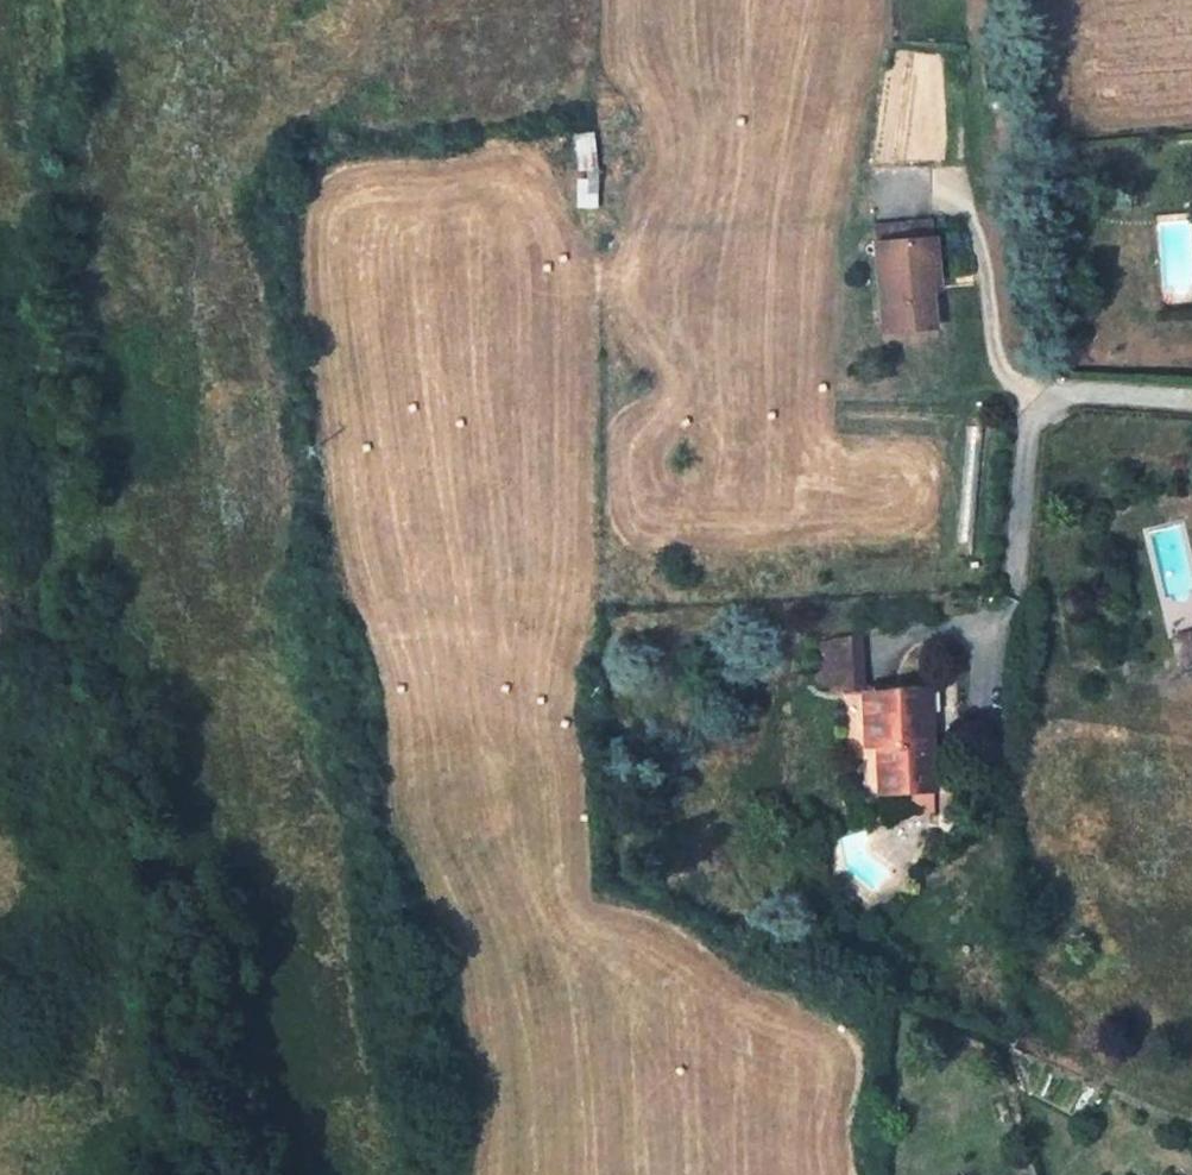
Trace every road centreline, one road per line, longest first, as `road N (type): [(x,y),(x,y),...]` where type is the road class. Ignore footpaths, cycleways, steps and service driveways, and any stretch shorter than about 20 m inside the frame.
road 1 (residential): [(1016,570),(1027,431),(1054,389),(1191,397)]

